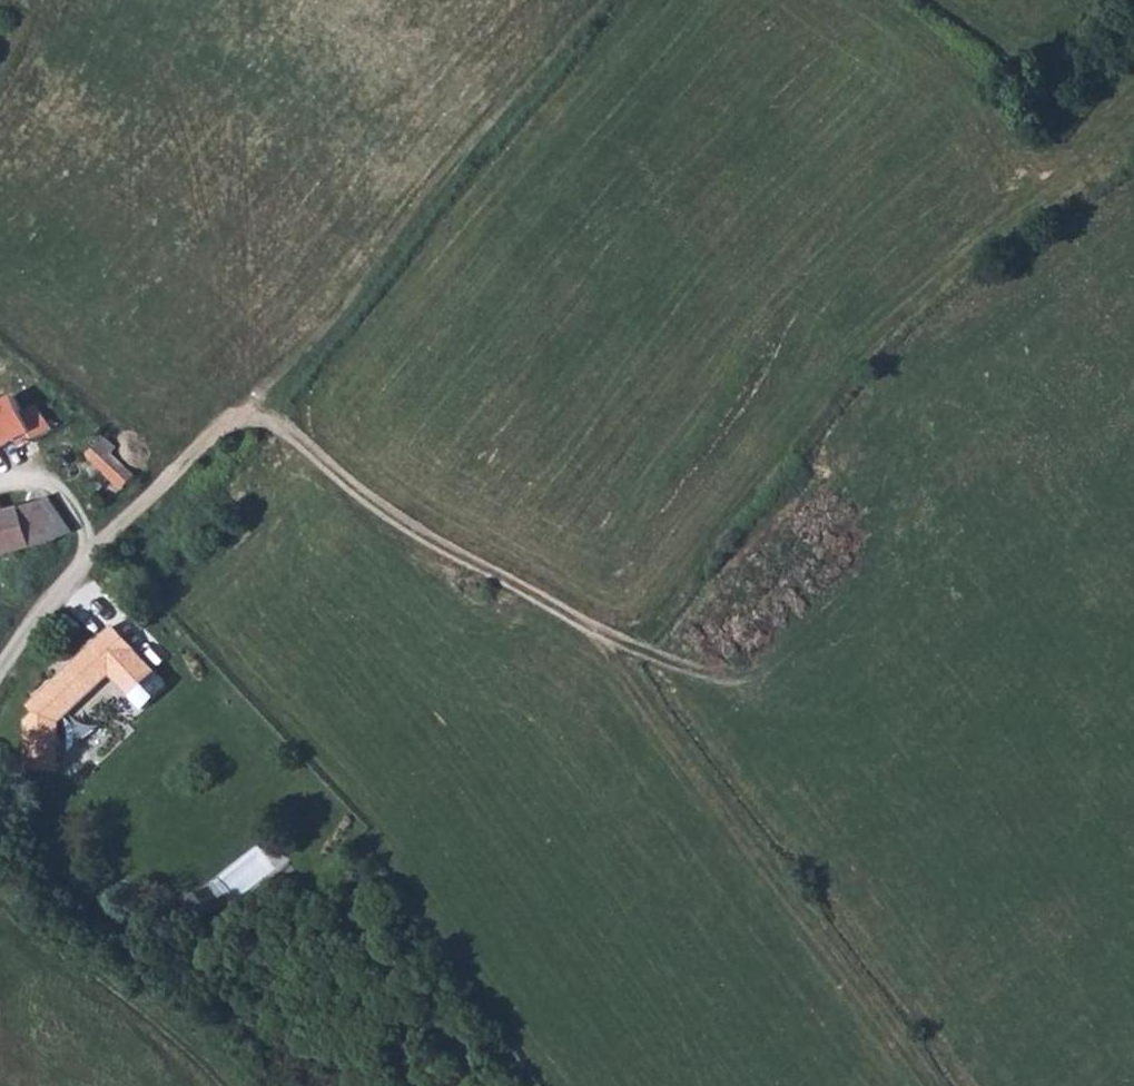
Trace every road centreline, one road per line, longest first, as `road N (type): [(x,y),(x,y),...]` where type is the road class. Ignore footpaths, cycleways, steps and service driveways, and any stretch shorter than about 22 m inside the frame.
road 1 (unclassified): [(98,544),(0,675)]
road 2 (residential): [(0,477),(62,486),(98,544)]

